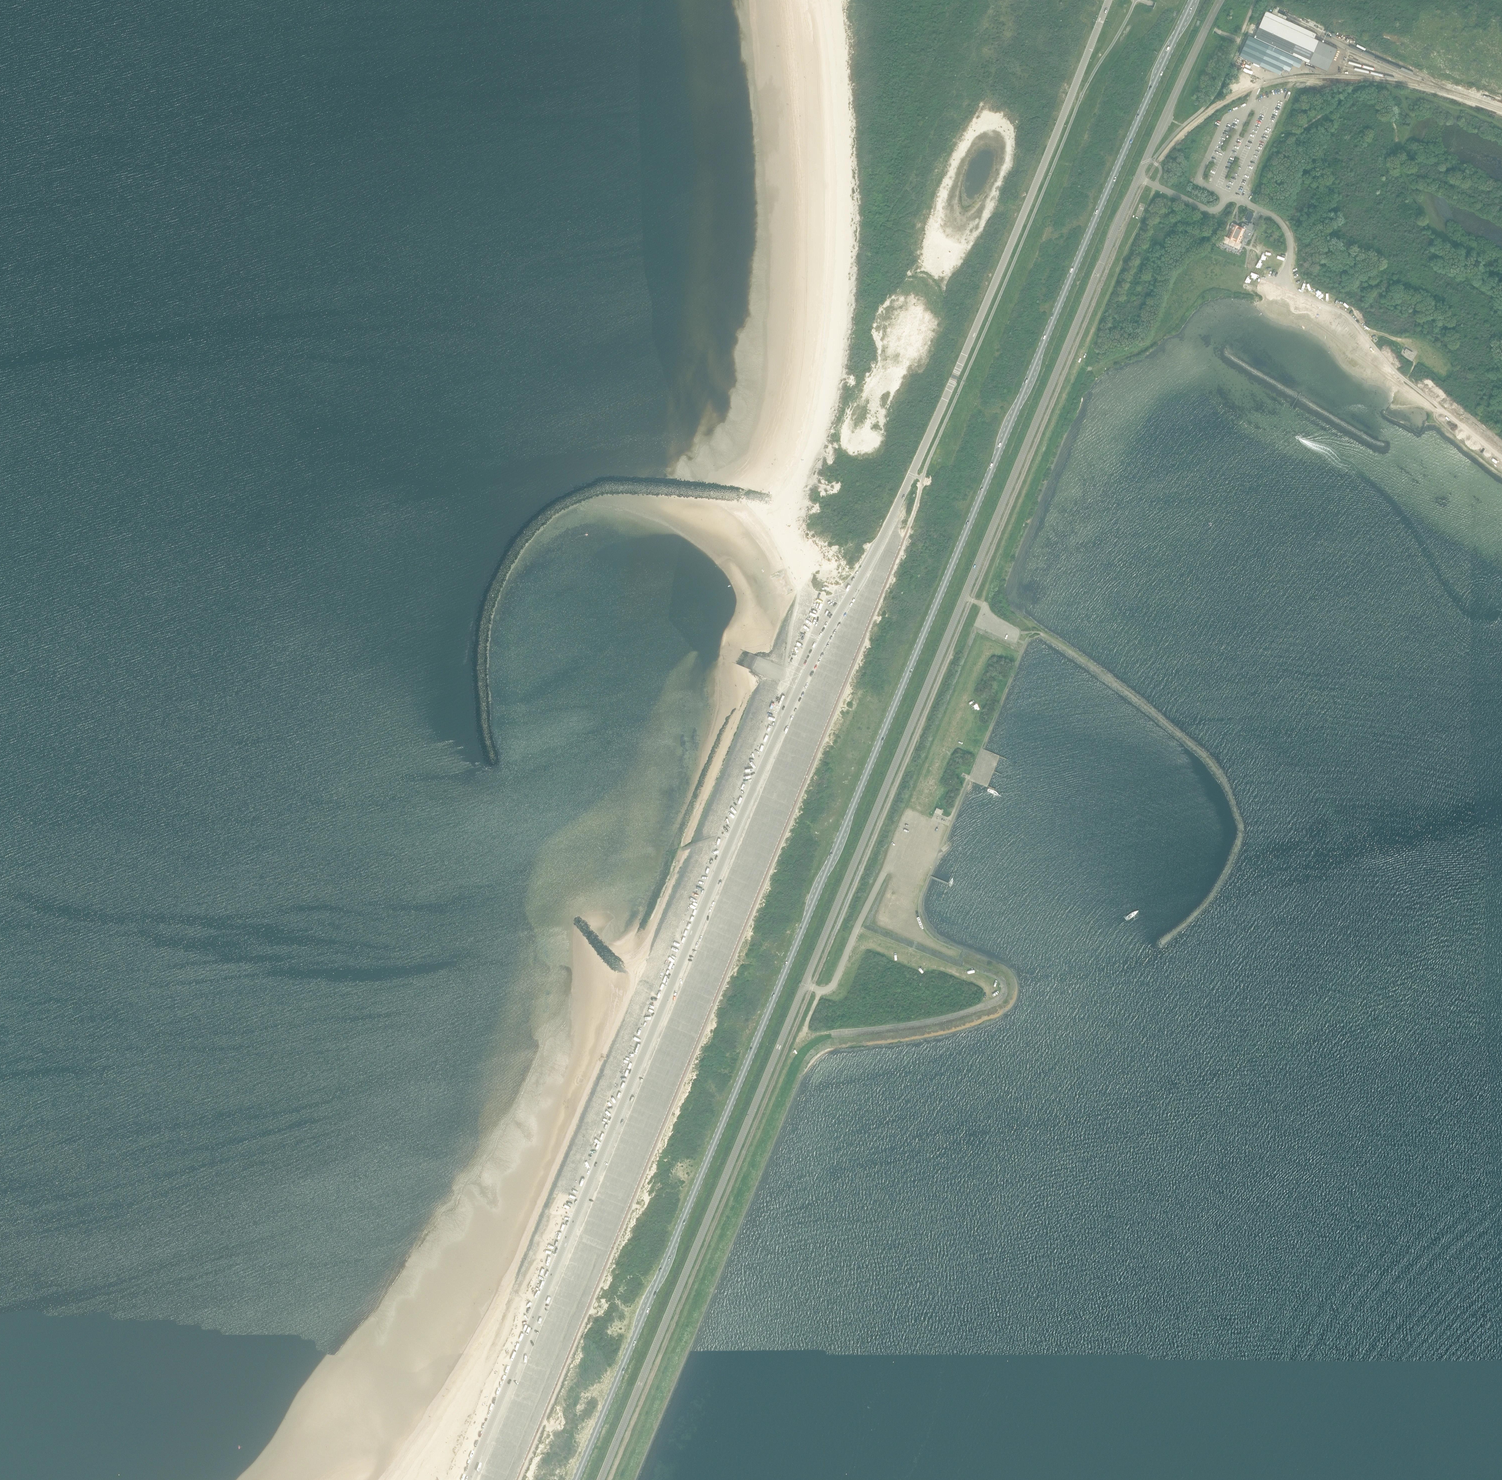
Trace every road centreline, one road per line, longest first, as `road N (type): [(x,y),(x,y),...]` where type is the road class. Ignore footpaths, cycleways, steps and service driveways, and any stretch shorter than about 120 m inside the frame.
road 1 (unclassified): [(466,1479),(734,829),(912,475),(1109,0)]
road 2 (primary): [(576,1479),(1193,0)]
road 3 (tertiary): [(600,1479),(1137,178)]
road 4 (tertiary): [(1221,0),(1137,178)]

